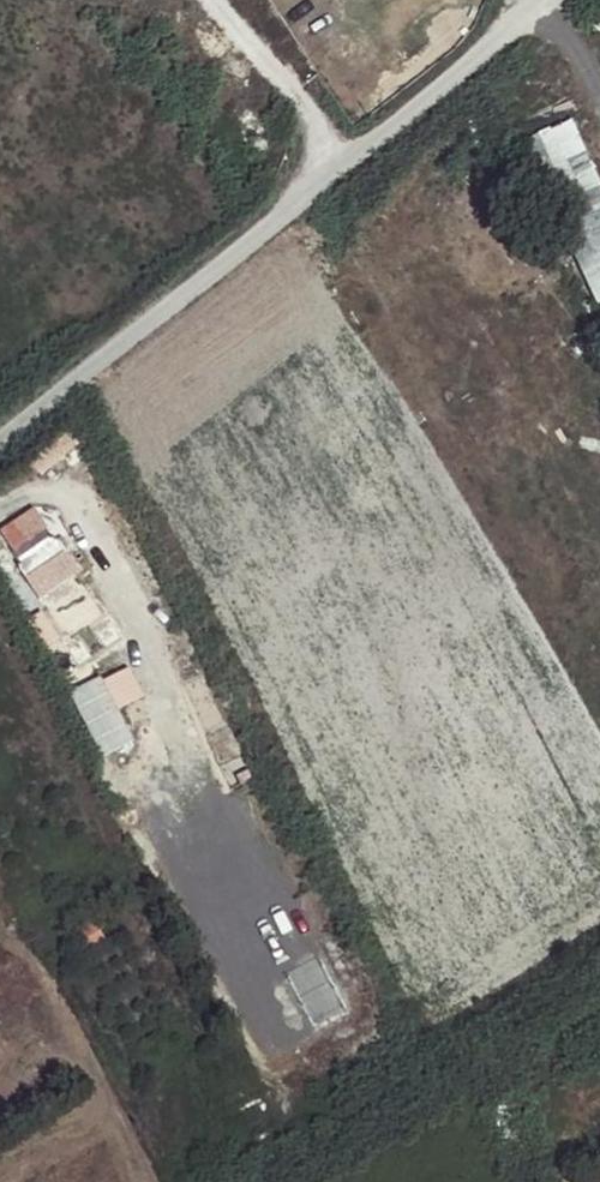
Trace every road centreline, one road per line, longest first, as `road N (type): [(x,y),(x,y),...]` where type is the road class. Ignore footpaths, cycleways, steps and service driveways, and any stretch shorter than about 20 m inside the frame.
road 1 (unclassified): [(545,0),(0,443)]

